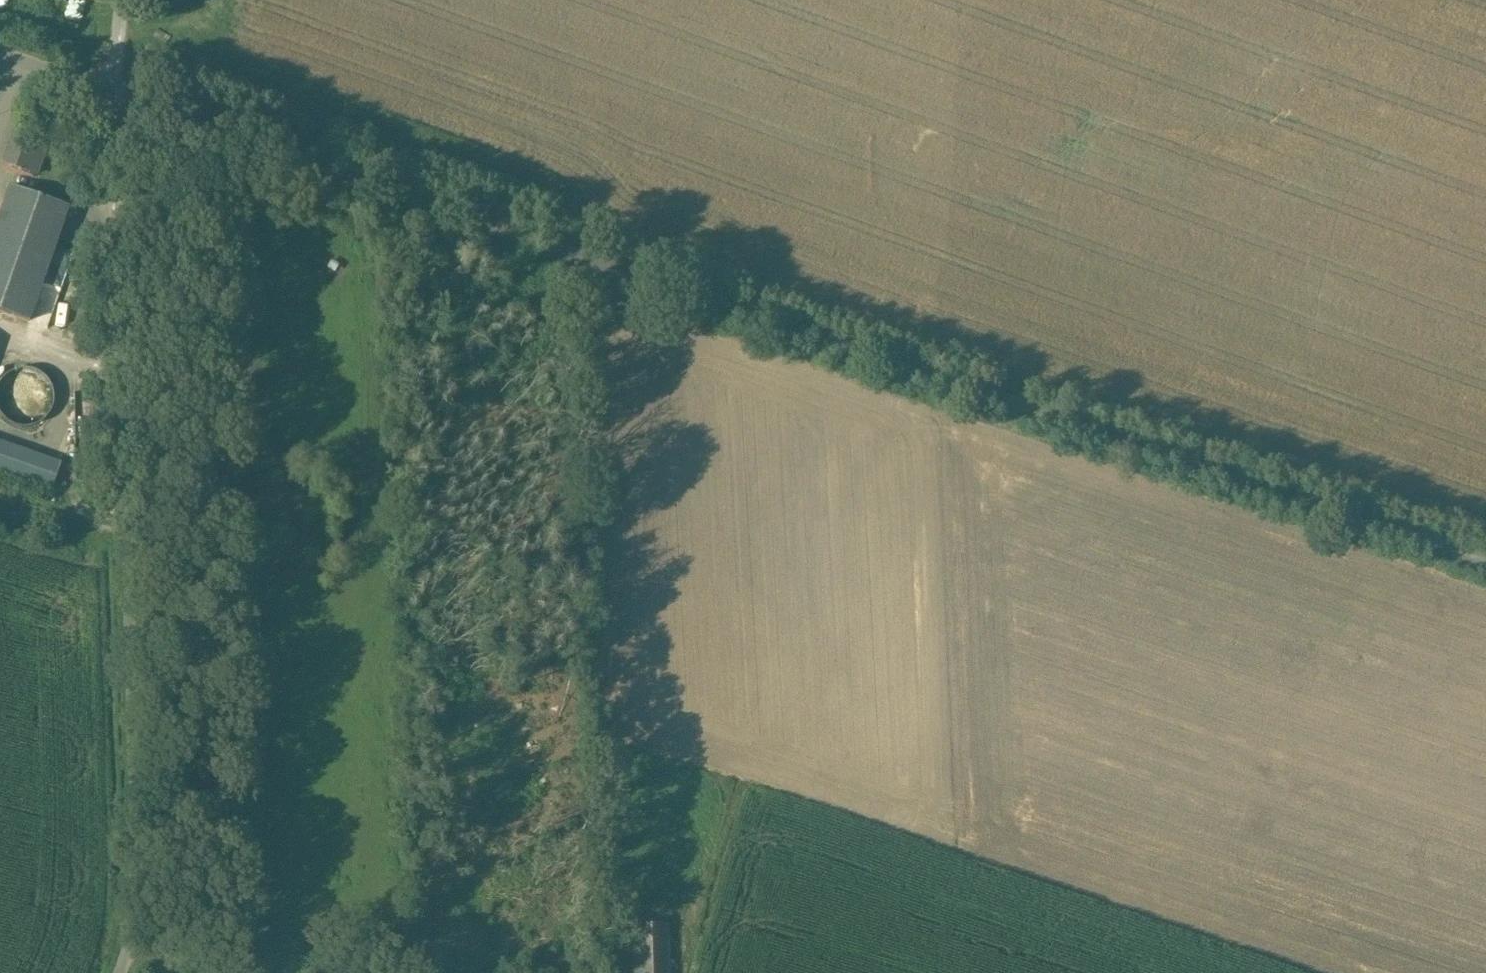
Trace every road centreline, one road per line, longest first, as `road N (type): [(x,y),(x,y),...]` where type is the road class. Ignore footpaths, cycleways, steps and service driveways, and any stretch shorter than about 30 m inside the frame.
road 1 (unclassified): [(107,93),(1485,562)]
road 2 (unclassified): [(107,93),(131,780),(130,945),(117,972)]

